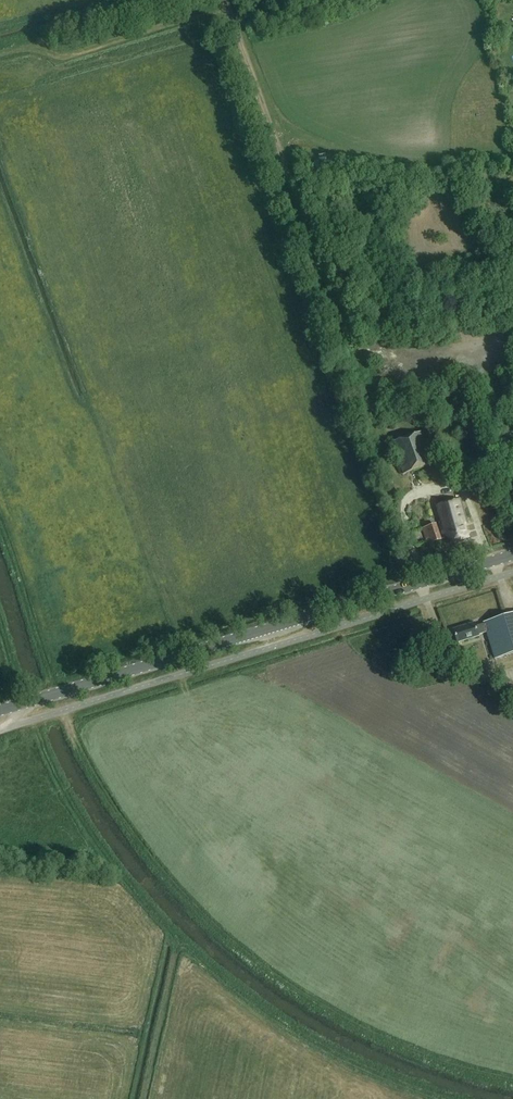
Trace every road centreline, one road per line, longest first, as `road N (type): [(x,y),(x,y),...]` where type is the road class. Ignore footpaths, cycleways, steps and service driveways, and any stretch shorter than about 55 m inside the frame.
road 1 (tertiary): [(0,711),(512,556)]
road 2 (track): [(512,331),(452,350),(345,314),(225,0)]

